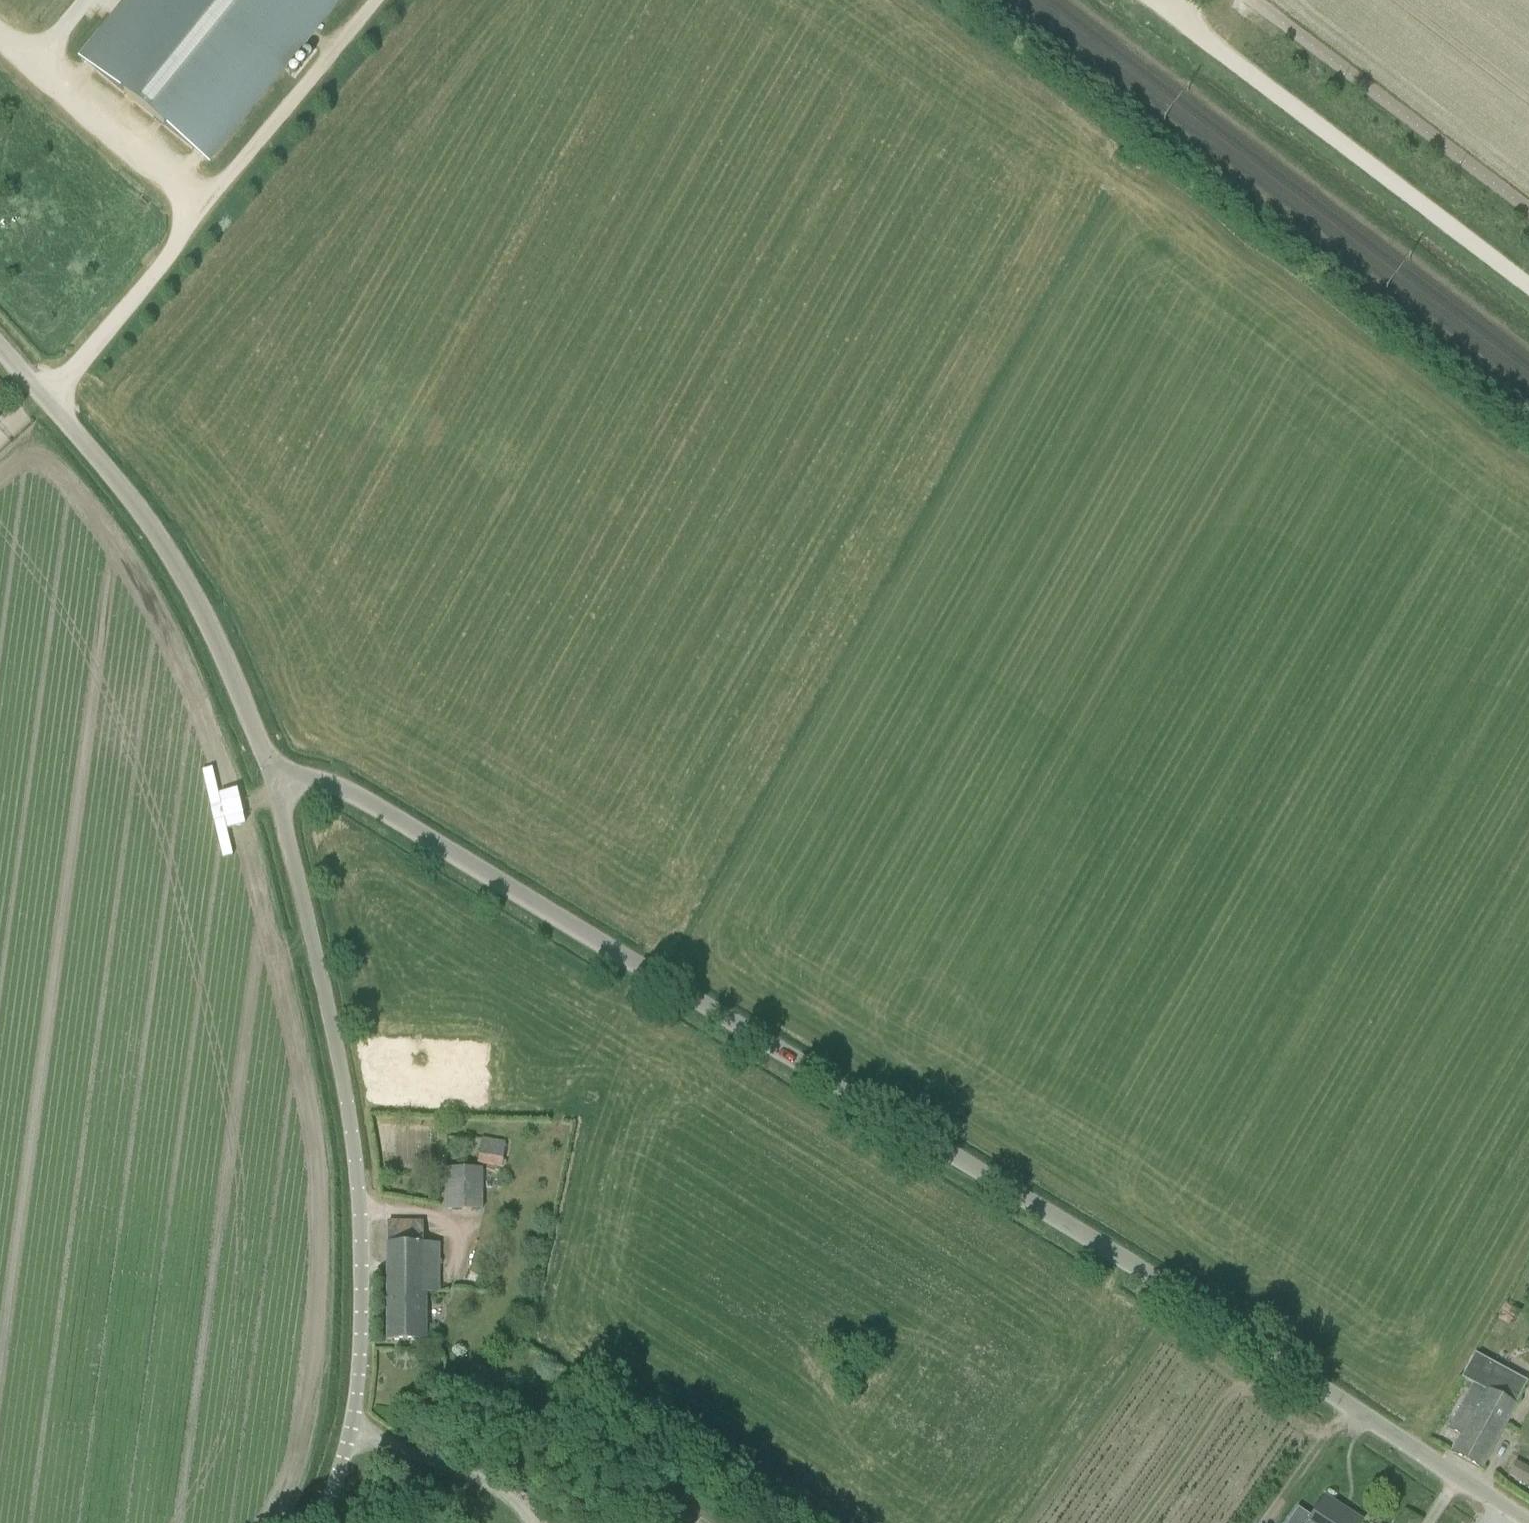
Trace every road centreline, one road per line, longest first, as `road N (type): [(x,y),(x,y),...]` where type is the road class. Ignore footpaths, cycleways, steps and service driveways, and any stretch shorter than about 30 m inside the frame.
road 1 (unclassified): [(1526,1522),(1012,1186),(337,784),(297,777),(272,785)]
road 2 (unclassified): [(320,1522),(349,1435),(361,1354),(359,1209),(329,1014),(272,785)]
road 3 (unclassified): [(272,785),(217,630),(165,535),(0,342)]
road 4 (track): [(1528,286),(1175,17)]

